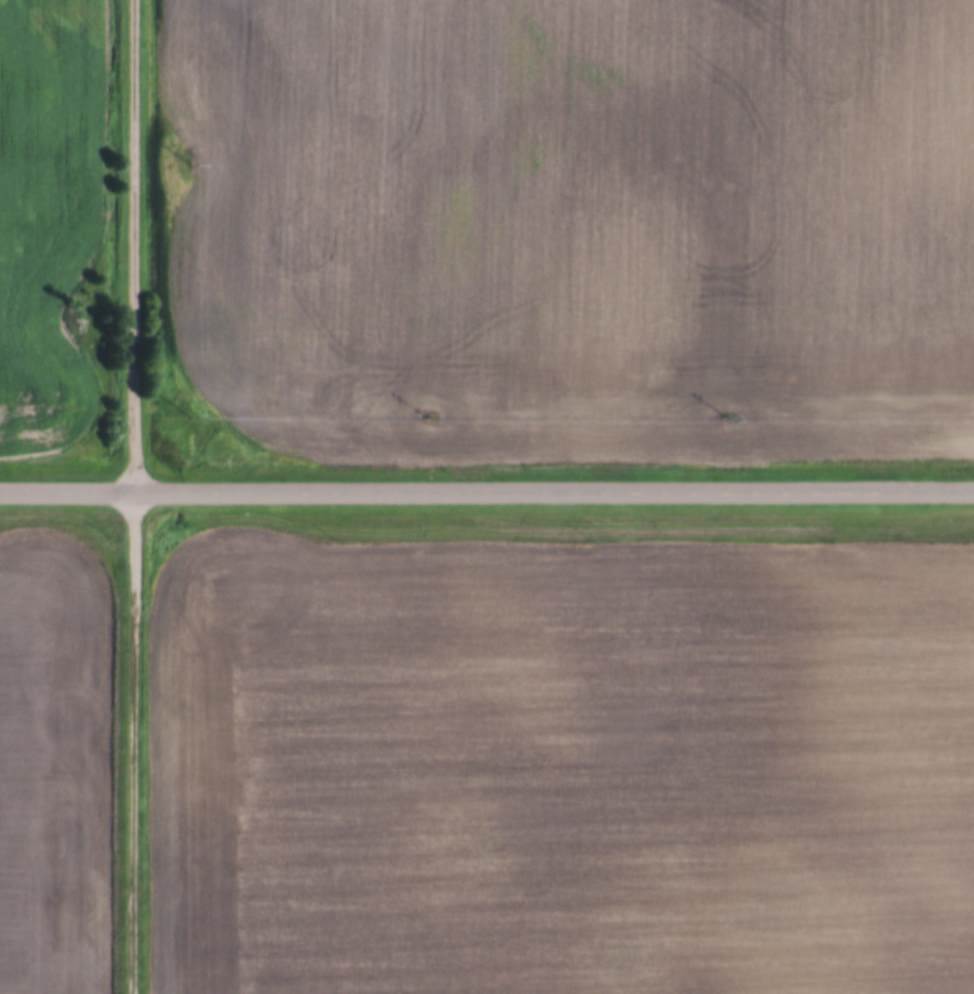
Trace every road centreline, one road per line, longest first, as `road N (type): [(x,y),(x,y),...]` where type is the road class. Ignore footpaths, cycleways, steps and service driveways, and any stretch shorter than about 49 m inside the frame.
road 1 (residential): [(0,493),(973,490)]
road 2 (track): [(136,493),(133,0)]

